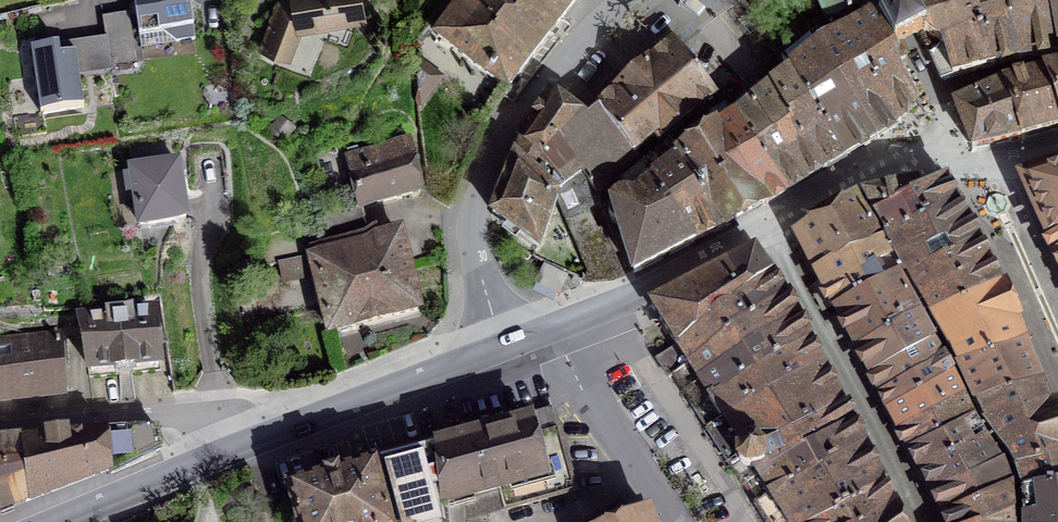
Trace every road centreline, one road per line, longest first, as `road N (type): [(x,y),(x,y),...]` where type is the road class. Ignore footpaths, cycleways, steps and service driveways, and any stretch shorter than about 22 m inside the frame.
road 1 (tertiary): [(503,347),(475,253),(484,179),(501,136),(539,81),(622,0)]
road 2 (residential): [(0,429),(393,389)]
road 3 (primary): [(67,521),(393,389)]
road 4 (residential): [(764,235),(925,521)]
road 5 (residential): [(764,235),(900,167),(980,167),(1057,153)]
road 6 (residential): [(552,329),(595,408),(675,521)]
road 7 (primary): [(552,329),(749,242)]

